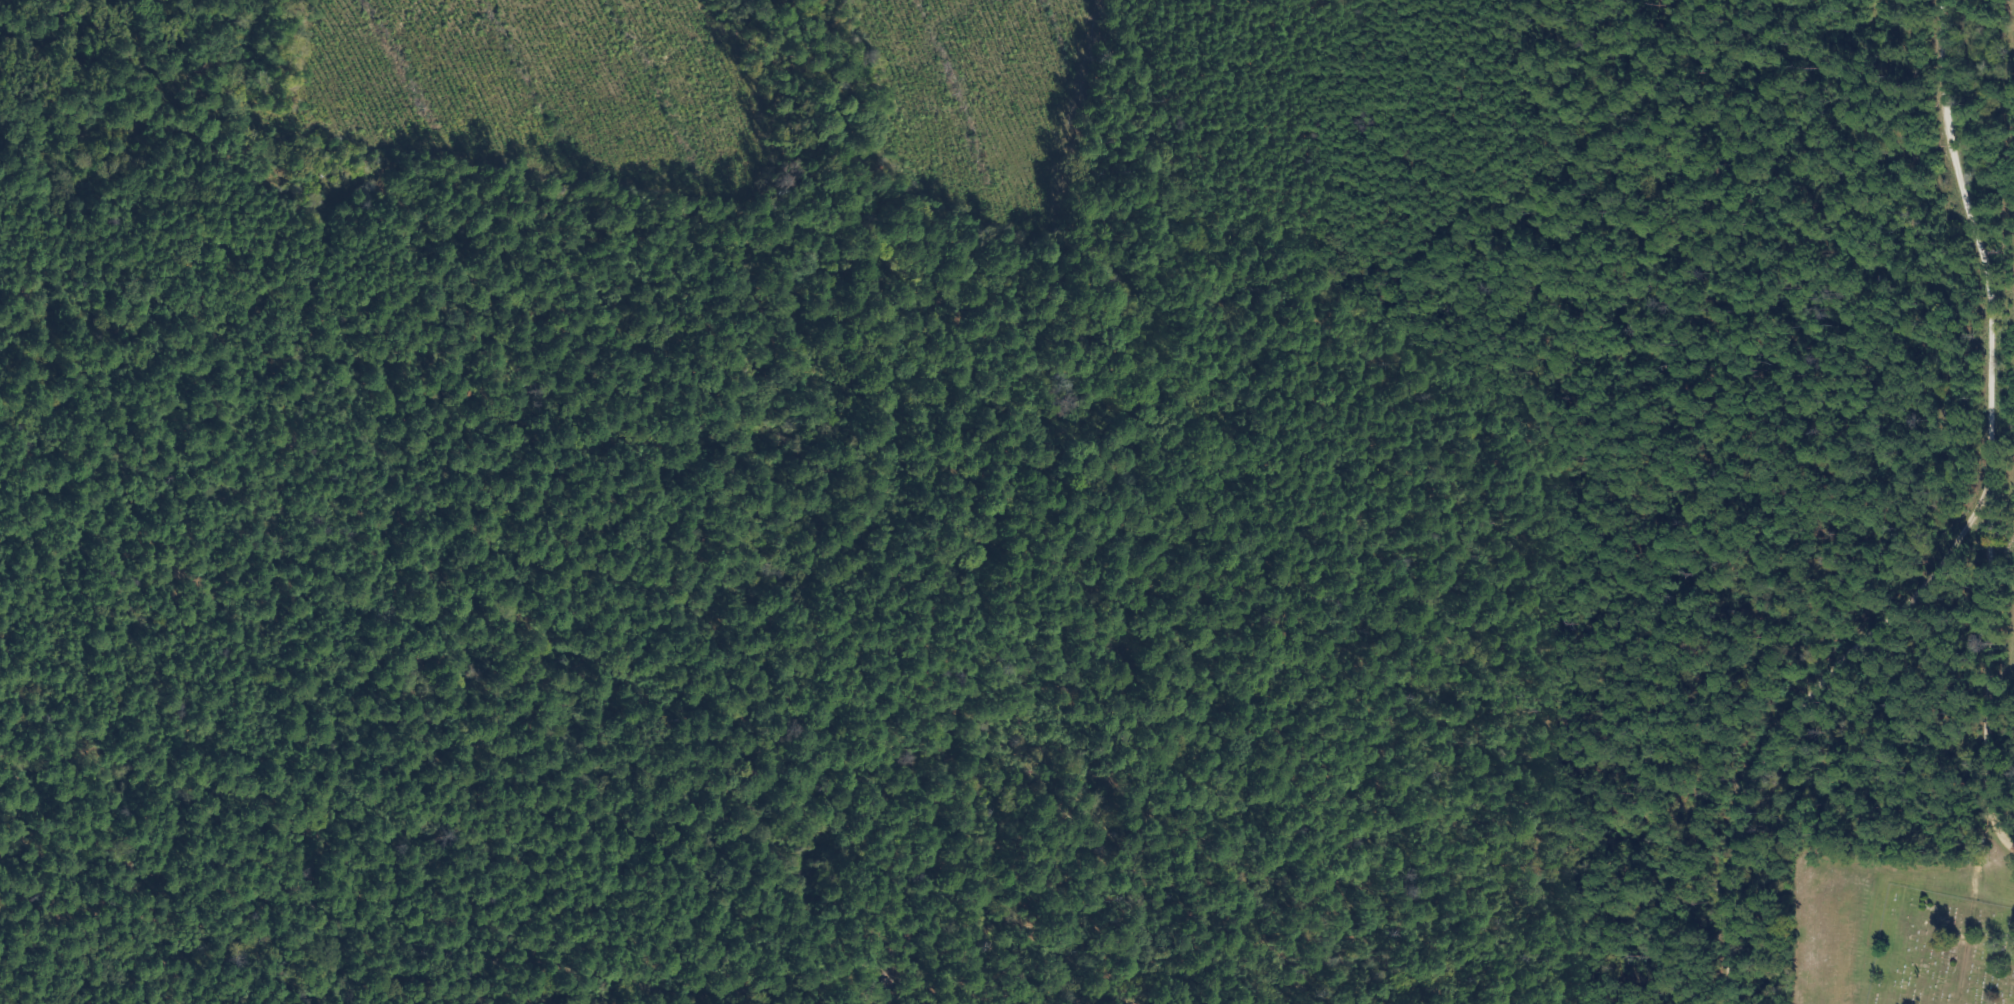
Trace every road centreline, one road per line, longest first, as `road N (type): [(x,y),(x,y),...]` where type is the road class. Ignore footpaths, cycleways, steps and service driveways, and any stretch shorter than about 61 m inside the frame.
road 1 (residential): [(1717,1003),(1711,924),(1723,852),(1741,788),(1773,723),(1885,616),(1963,525),(1981,487),(1995,214),(1966,44),(1969,0)]

